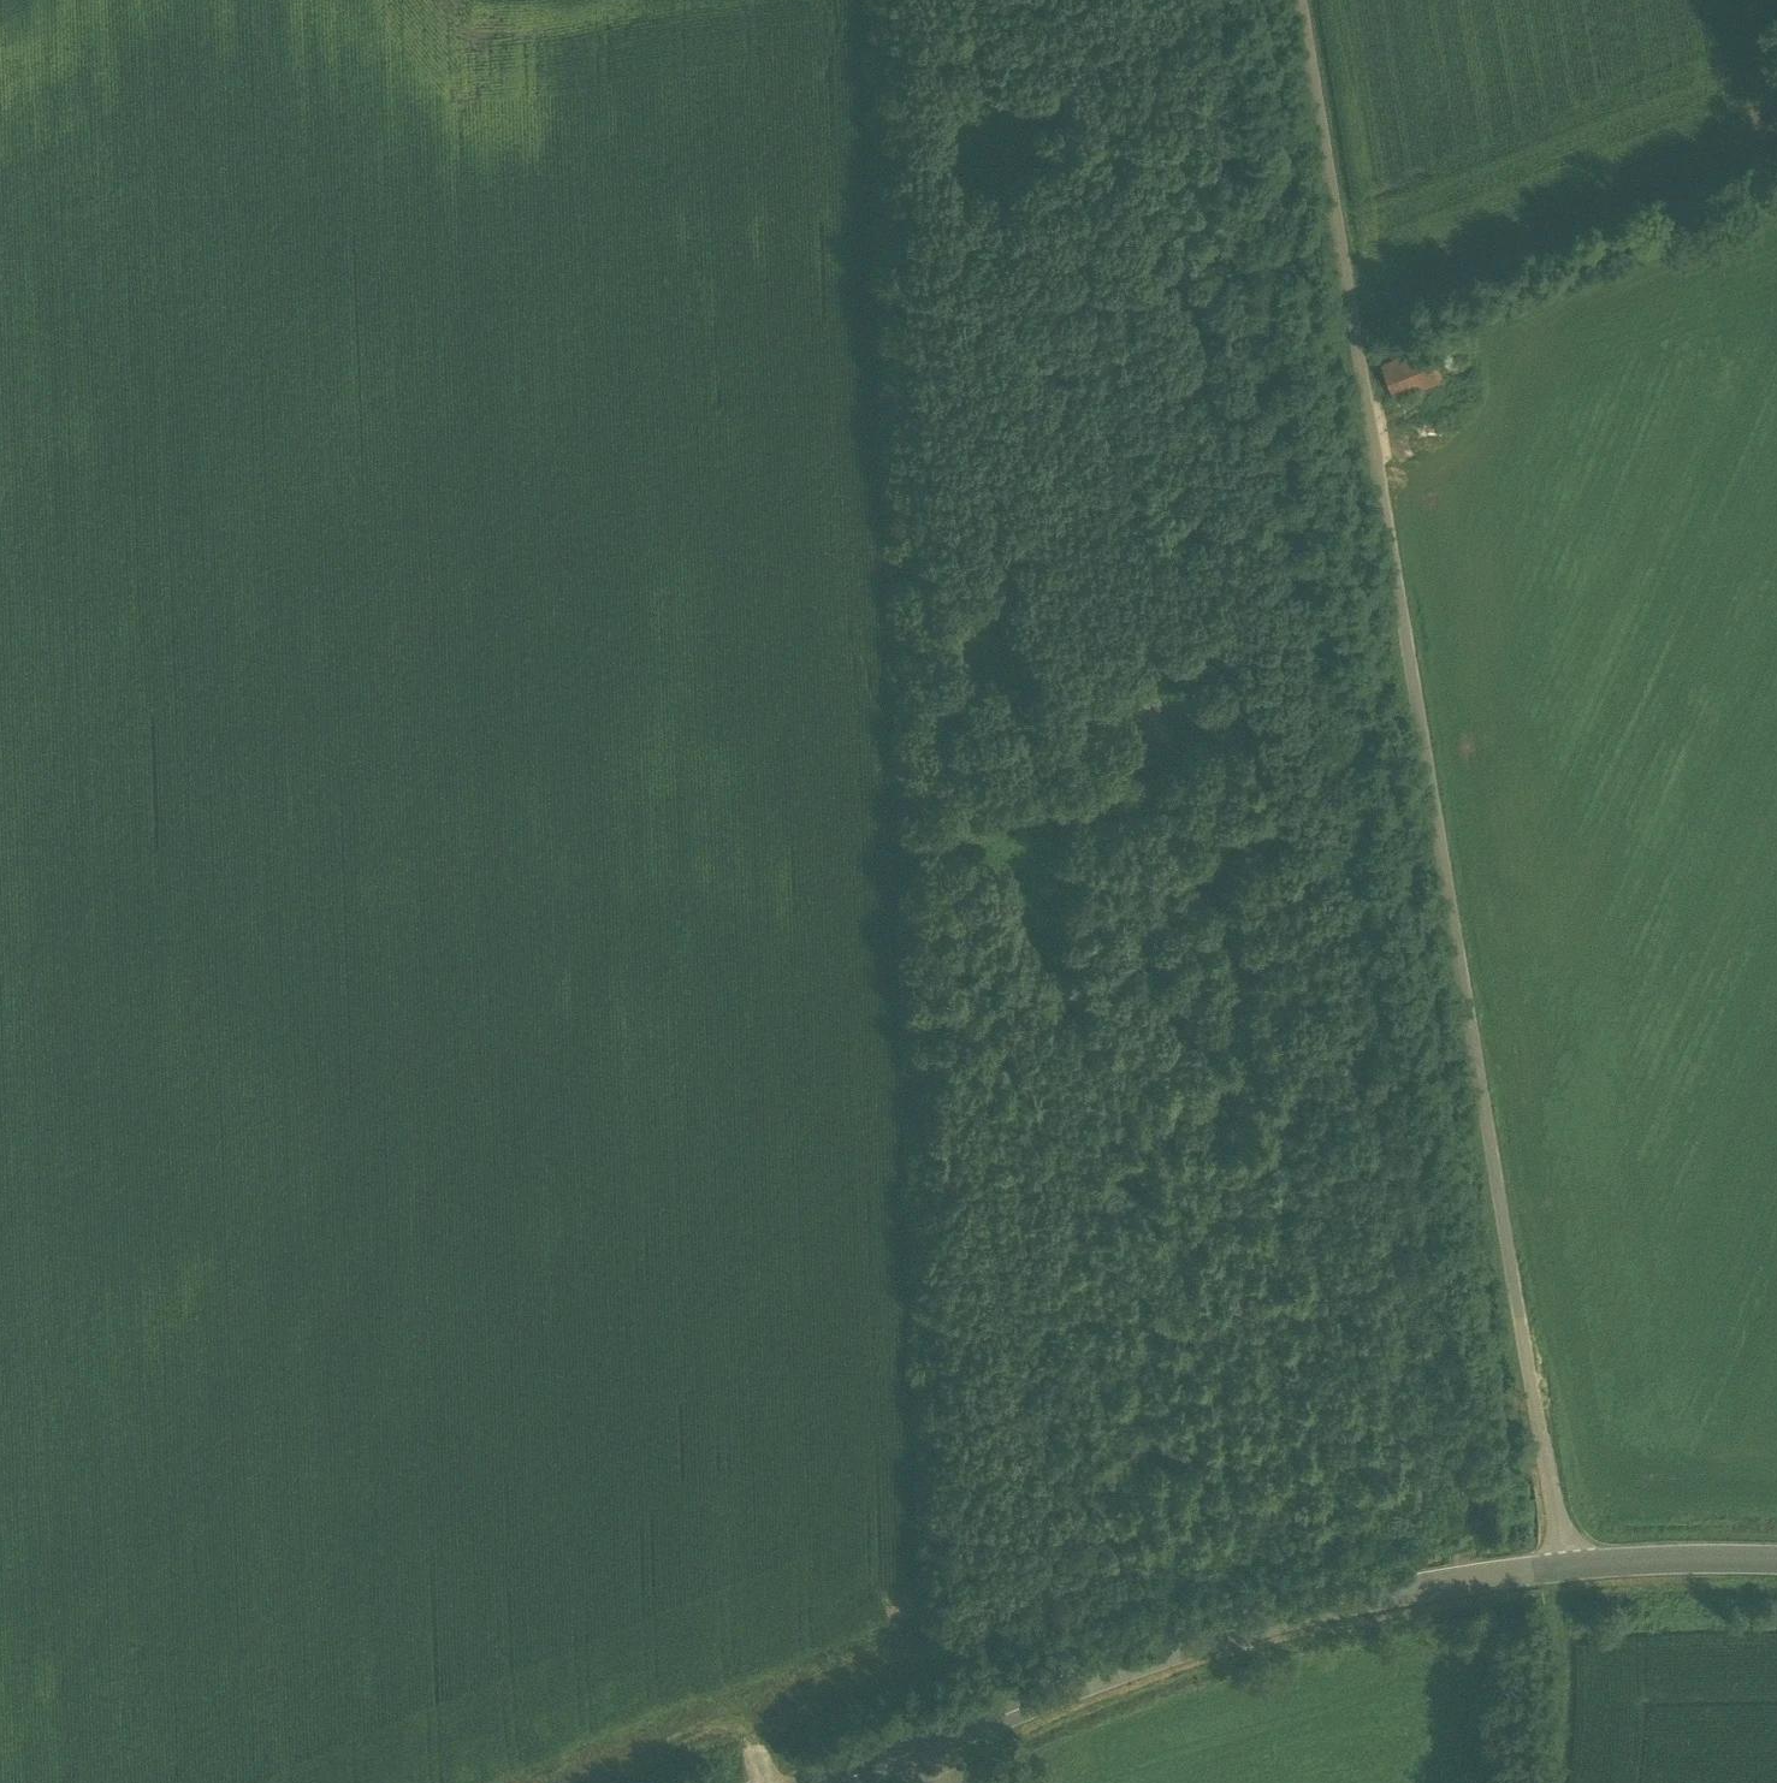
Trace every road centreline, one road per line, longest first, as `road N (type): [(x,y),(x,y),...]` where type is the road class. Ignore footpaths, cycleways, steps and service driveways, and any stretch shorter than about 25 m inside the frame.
road 1 (track): [(1471,1579),(1445,1467),(1417,1459),(1249,1495),(1227,1492),(1192,1472),(1149,1412),(1131,1348),(1134,1311),(1162,1250),(1159,1222),(1106,1106),(1070,993),(1070,885),(1050,813),(939,99),(935,0)]
road 2 (unclassified): [(1296,0),(1516,1325),(1569,1561)]
road 3 (tertiary): [(835,1782),(1153,1655),(1263,1621),(1569,1561)]
road 4 (tertiary): [(1569,1561),(1776,1560)]

